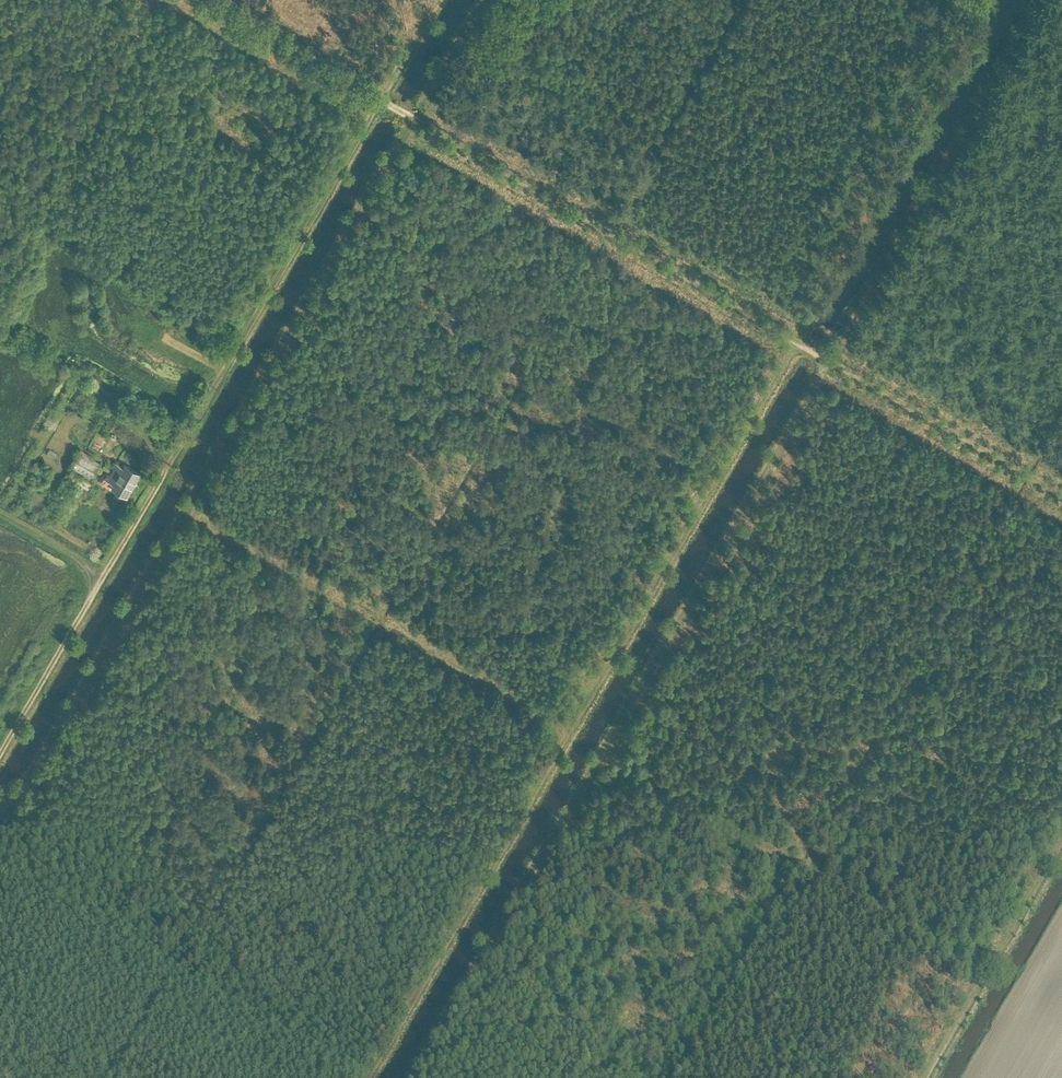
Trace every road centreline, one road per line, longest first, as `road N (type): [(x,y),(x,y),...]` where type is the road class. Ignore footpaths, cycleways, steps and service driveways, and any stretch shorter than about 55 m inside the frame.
road 1 (track): [(1061,494),(208,0)]
road 2 (track): [(0,754),(438,0)]
road 3 (track): [(799,343),(369,1077)]
road 4 (track): [(826,359),(408,1077)]
road 5 (track): [(926,1077),(1061,845)]
road 6 (track): [(105,575),(0,513)]

